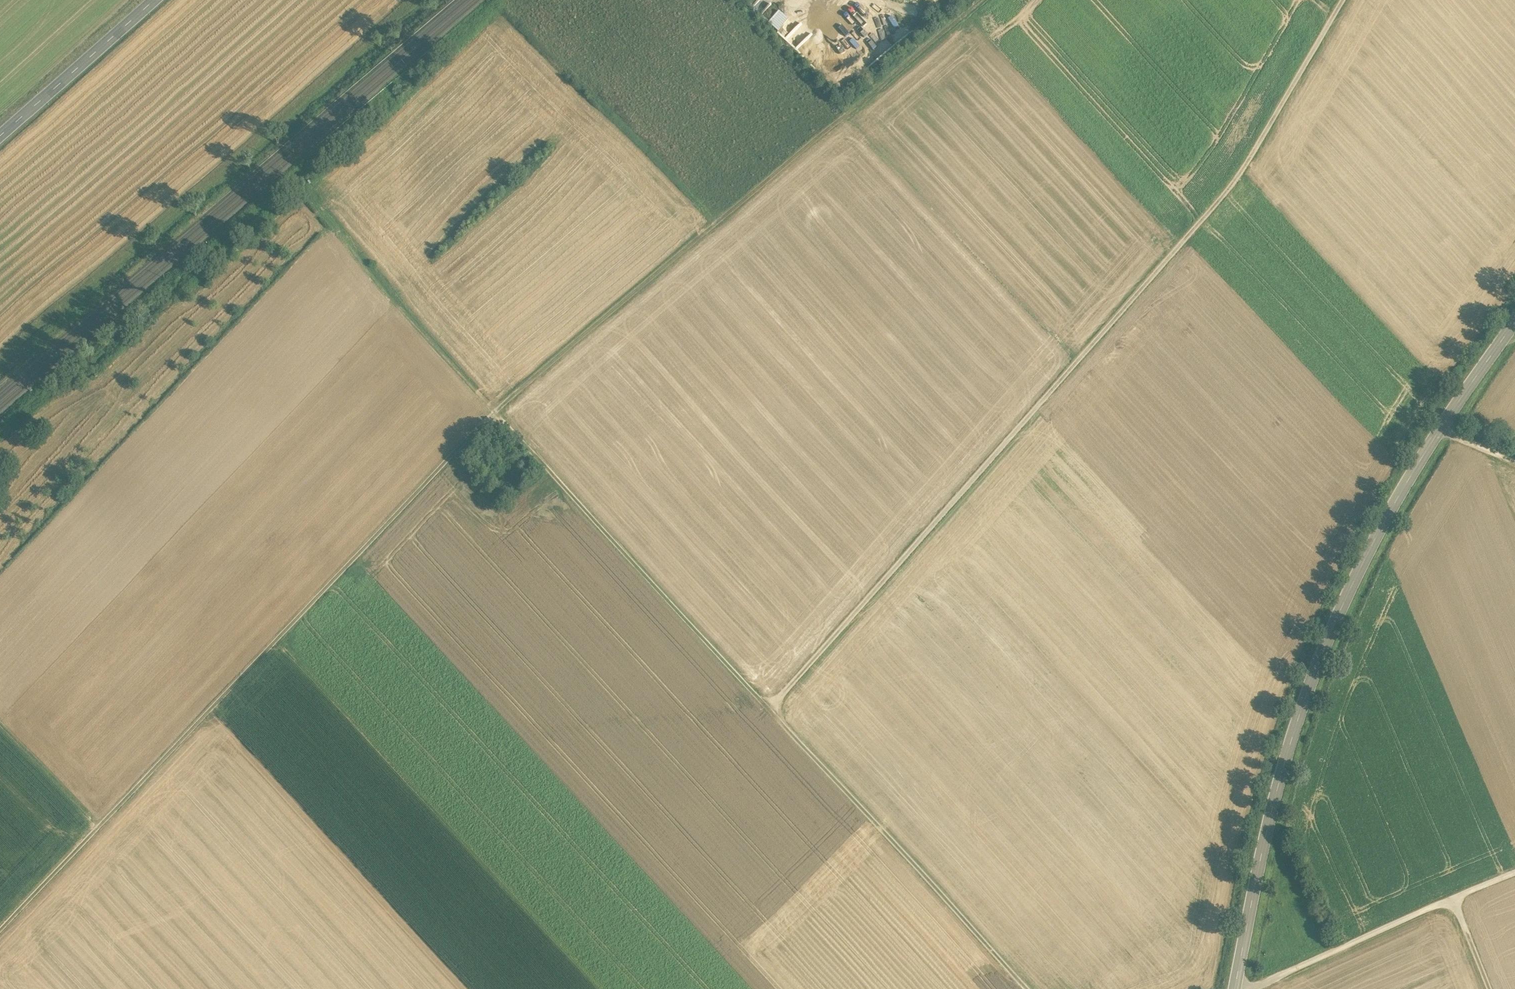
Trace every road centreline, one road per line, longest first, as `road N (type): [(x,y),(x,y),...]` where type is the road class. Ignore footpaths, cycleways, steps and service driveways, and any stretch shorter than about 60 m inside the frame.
road 1 (track): [(0,946),(497,423),(999,0)]
road 2 (track): [(1355,0),(1252,178),(777,717)]
road 3 (track): [(502,419),(1029,988)]
road 4 (secondary): [(1244,988),(1273,842),(1316,695),(1378,555),(1514,337)]
road 5 (track): [(508,14),(725,230)]
road 6 (track): [(1514,884),(1276,988)]
road 7 (track): [(344,234),(504,417)]
road 8 (secondary): [(0,135),(153,0)]
road 9 (track): [(0,721),(103,834)]

